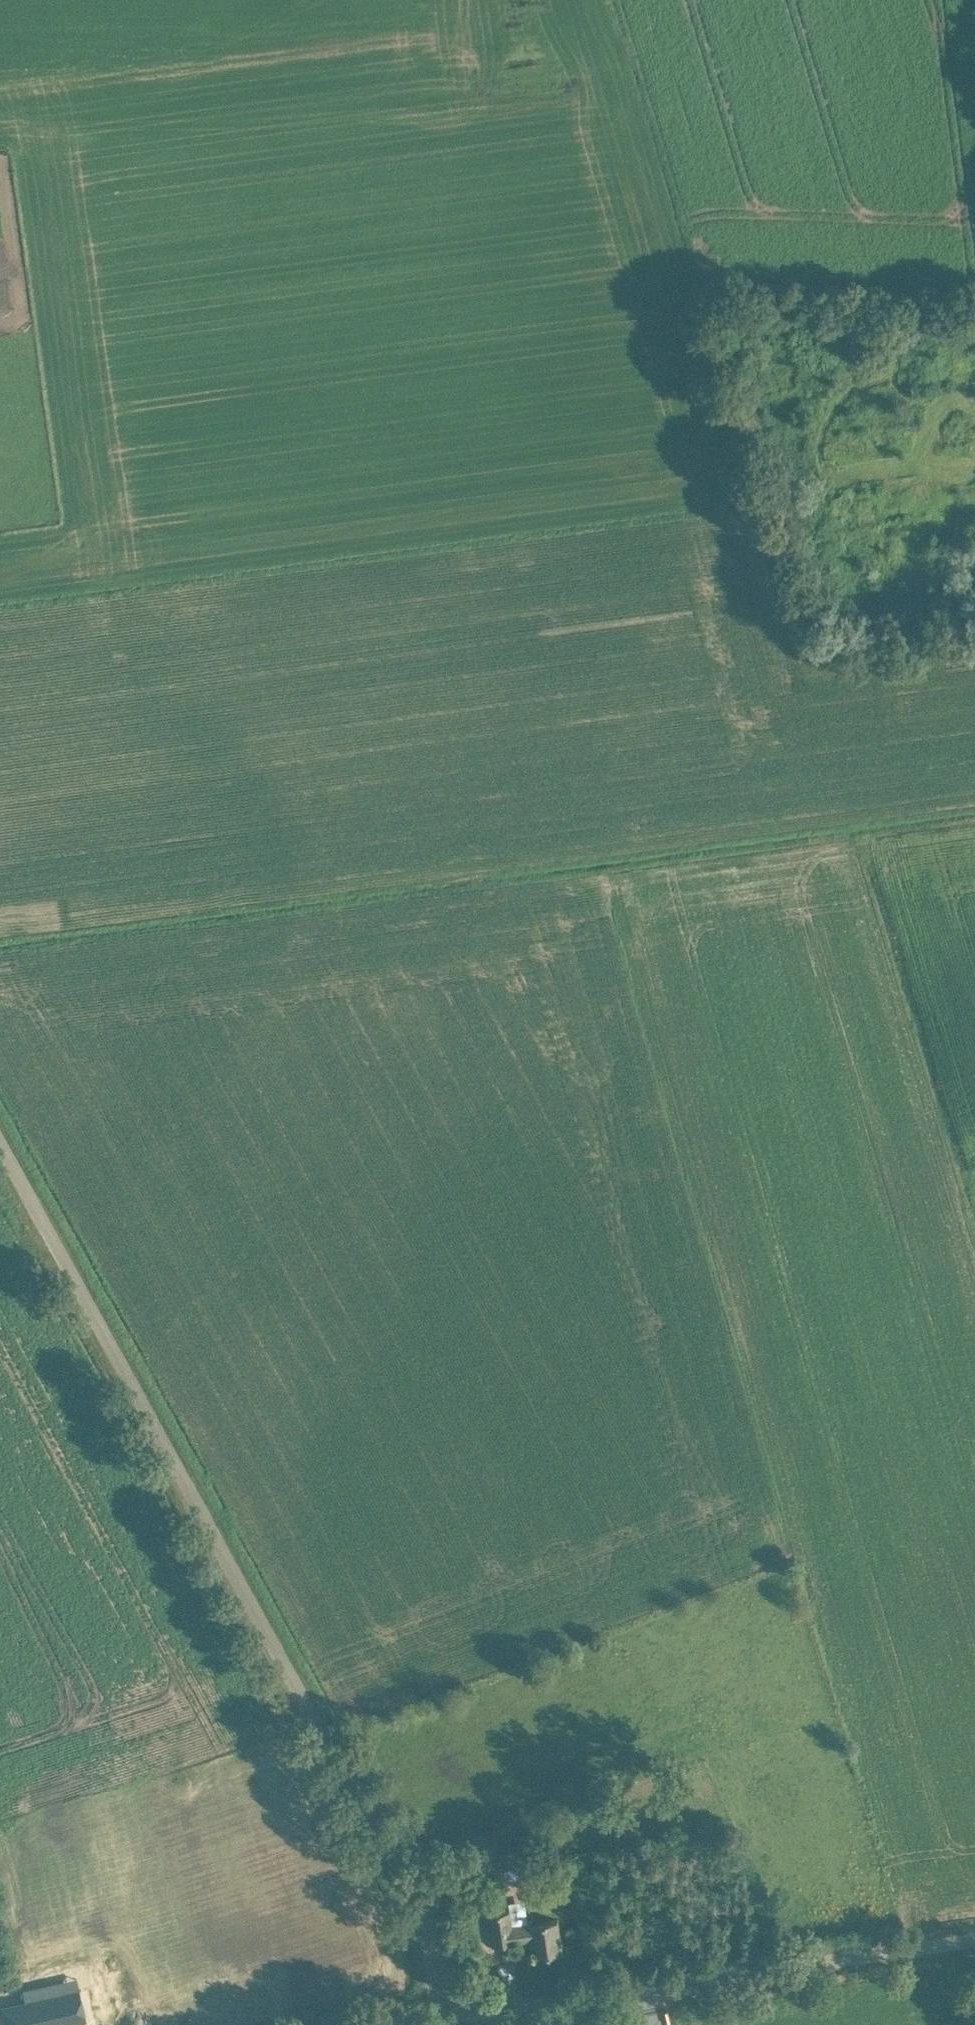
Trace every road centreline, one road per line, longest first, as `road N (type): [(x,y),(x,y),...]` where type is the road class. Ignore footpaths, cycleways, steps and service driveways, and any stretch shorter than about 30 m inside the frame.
road 1 (unclassified): [(448,2019),(420,1911),(0,1142)]
road 2 (unclassified): [(448,2019),(974,1939)]

